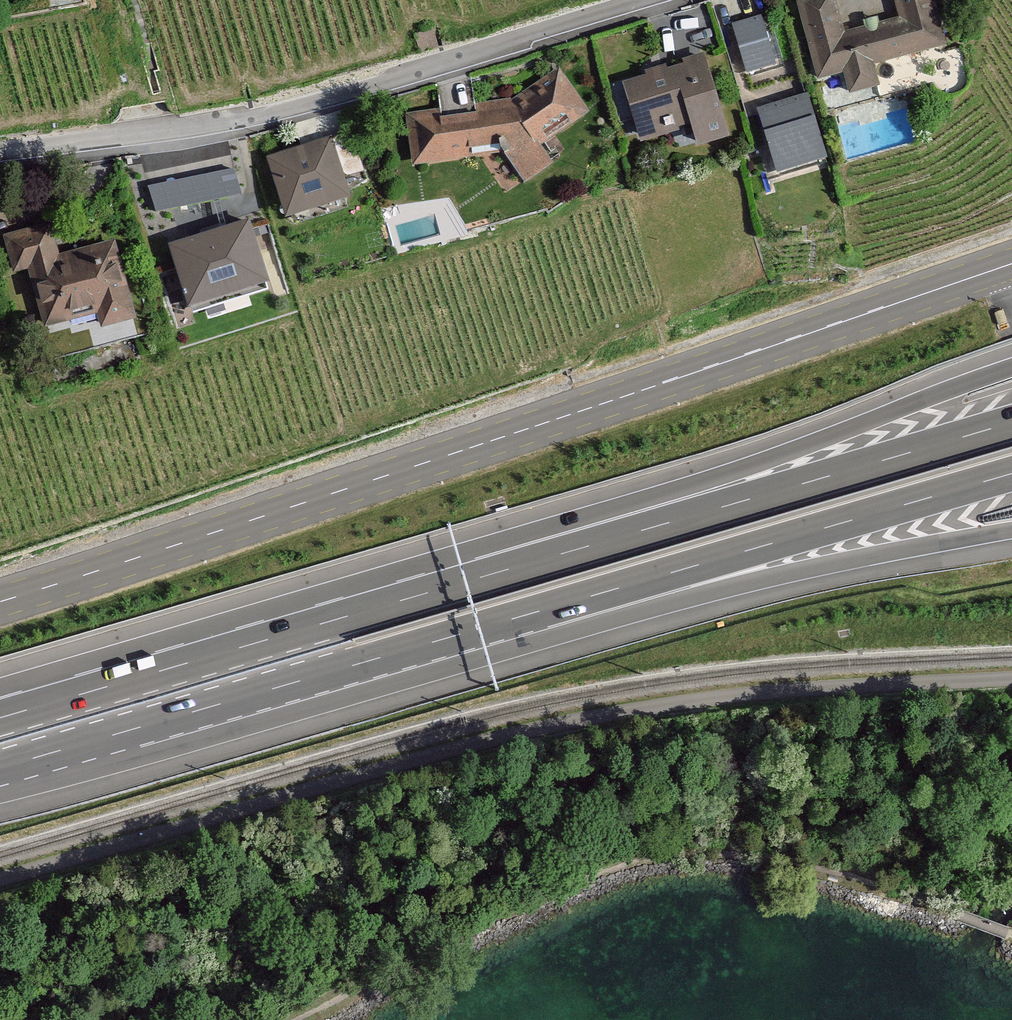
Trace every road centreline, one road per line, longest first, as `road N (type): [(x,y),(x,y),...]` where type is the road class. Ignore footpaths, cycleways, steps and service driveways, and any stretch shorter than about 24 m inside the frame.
road 1 (primary): [(0,601),(1011,263)]
road 2 (motorway): [(1011,368),(328,620)]
road 3 (motorway): [(1011,421),(328,620)]
road 4 (tertiary): [(663,0),(194,127),(0,159)]
road 5 (motorway): [(417,648),(1011,474)]
road 6 (motorway): [(417,648),(1011,530)]
road 7 (motorway): [(0,767),(417,648)]
road 8 (motorway): [(328,620),(0,717)]

